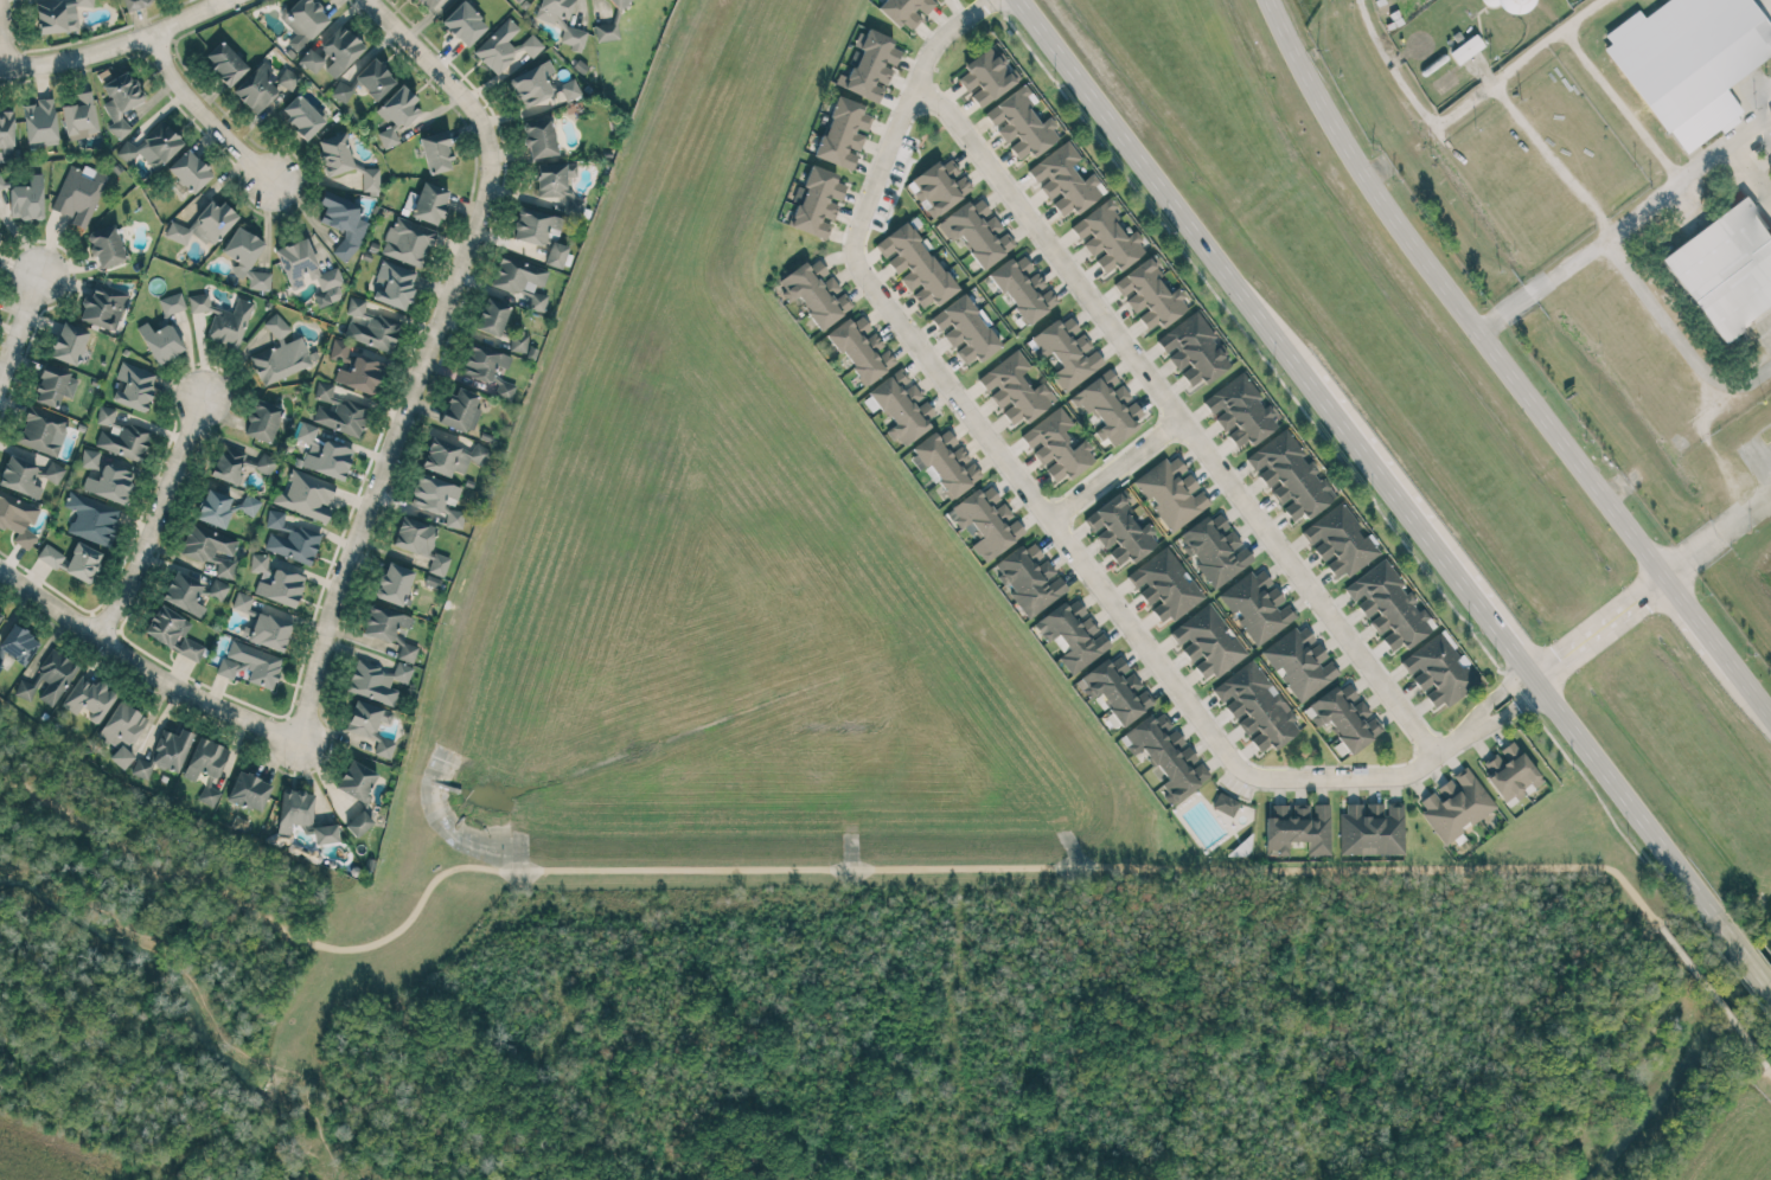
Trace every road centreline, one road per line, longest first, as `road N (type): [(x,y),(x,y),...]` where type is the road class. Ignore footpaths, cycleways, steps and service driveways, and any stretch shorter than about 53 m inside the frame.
road 1 (residential): [(912,95),(947,111),(1434,755)]
road 2 (residential): [(374,0),(478,114),(487,175),(333,598),(295,739)]
road 3 (primary): [(1667,575),(1386,201),(1325,107),(1273,0)]
road 4 (residential): [(852,255),(1230,758),(1254,775)]
road 5 (primary): [(1025,0),(1298,372)]
road 6 (primary): [(1298,372),(1539,676)]
road 7 (residential): [(0,566),(160,680),(295,739)]
road 8 (residential): [(986,0),(932,43),(852,255)]
road 9 (primary): [(1539,676),(1713,913)]
road 10 (residential): [(92,635),(134,569),(198,396)]
road 11 (residential): [(0,69),(104,51),(224,0)]
road 12 (residential): [(1254,775),(1405,774),(1466,733)]
road 13 (residential): [(151,36),(194,108),(271,178)]
road 14 (residential): [(1539,676),(1667,575)]
road 15 (residential): [(1178,422),(1047,519)]
road 16 (primary): [(1739,672),(1667,575)]

